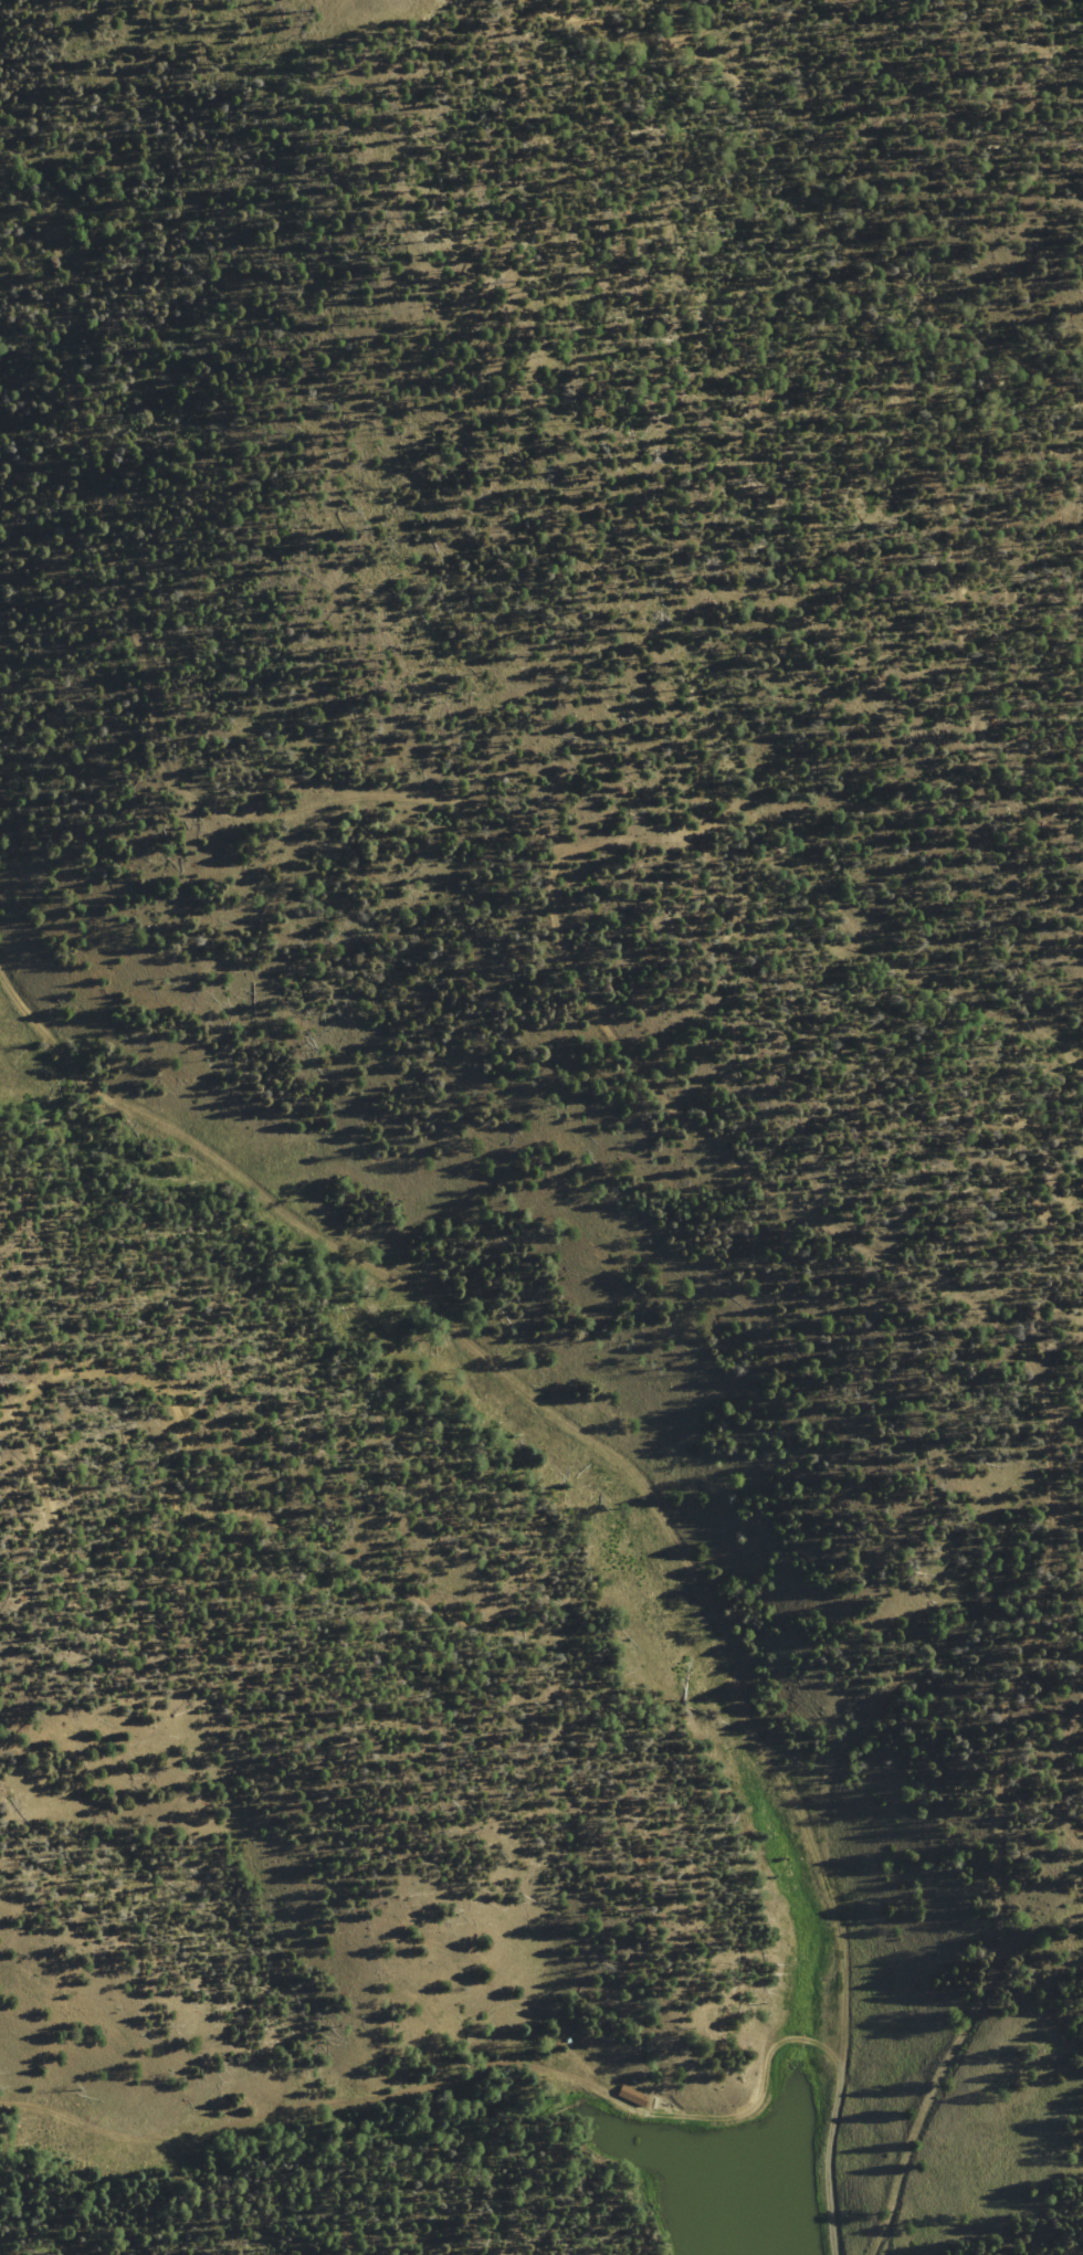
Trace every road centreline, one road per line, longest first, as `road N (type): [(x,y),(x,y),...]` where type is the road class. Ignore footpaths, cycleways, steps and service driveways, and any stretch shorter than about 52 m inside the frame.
road 1 (track): [(1082,542),(1016,768),(975,844),(734,855),(565,926),(565,986),(916,1239),(1016,1384),(1082,1539)]
road 2 (track): [(520,0),(716,57),(782,198),(942,315),(1082,398)]
road 3 (track): [(1082,1646),(1021,1837),(992,2067),(917,2254)]

